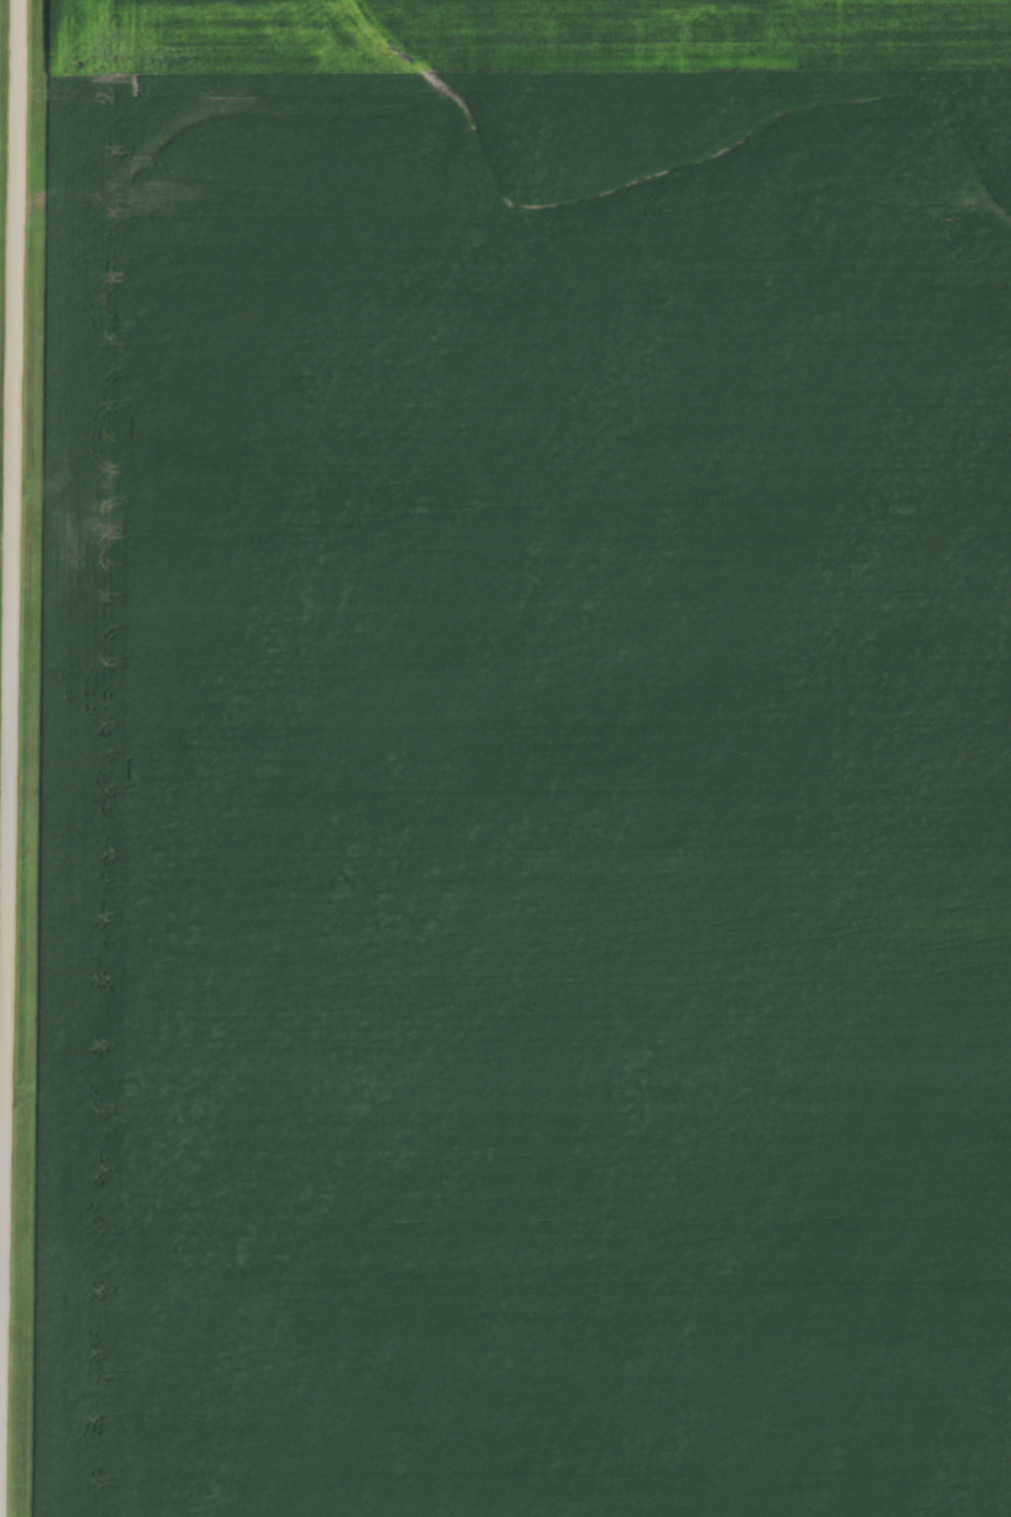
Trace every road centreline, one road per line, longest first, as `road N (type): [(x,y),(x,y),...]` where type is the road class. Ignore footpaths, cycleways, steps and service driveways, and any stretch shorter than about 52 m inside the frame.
road 1 (residential): [(0,1125),(14,0)]

